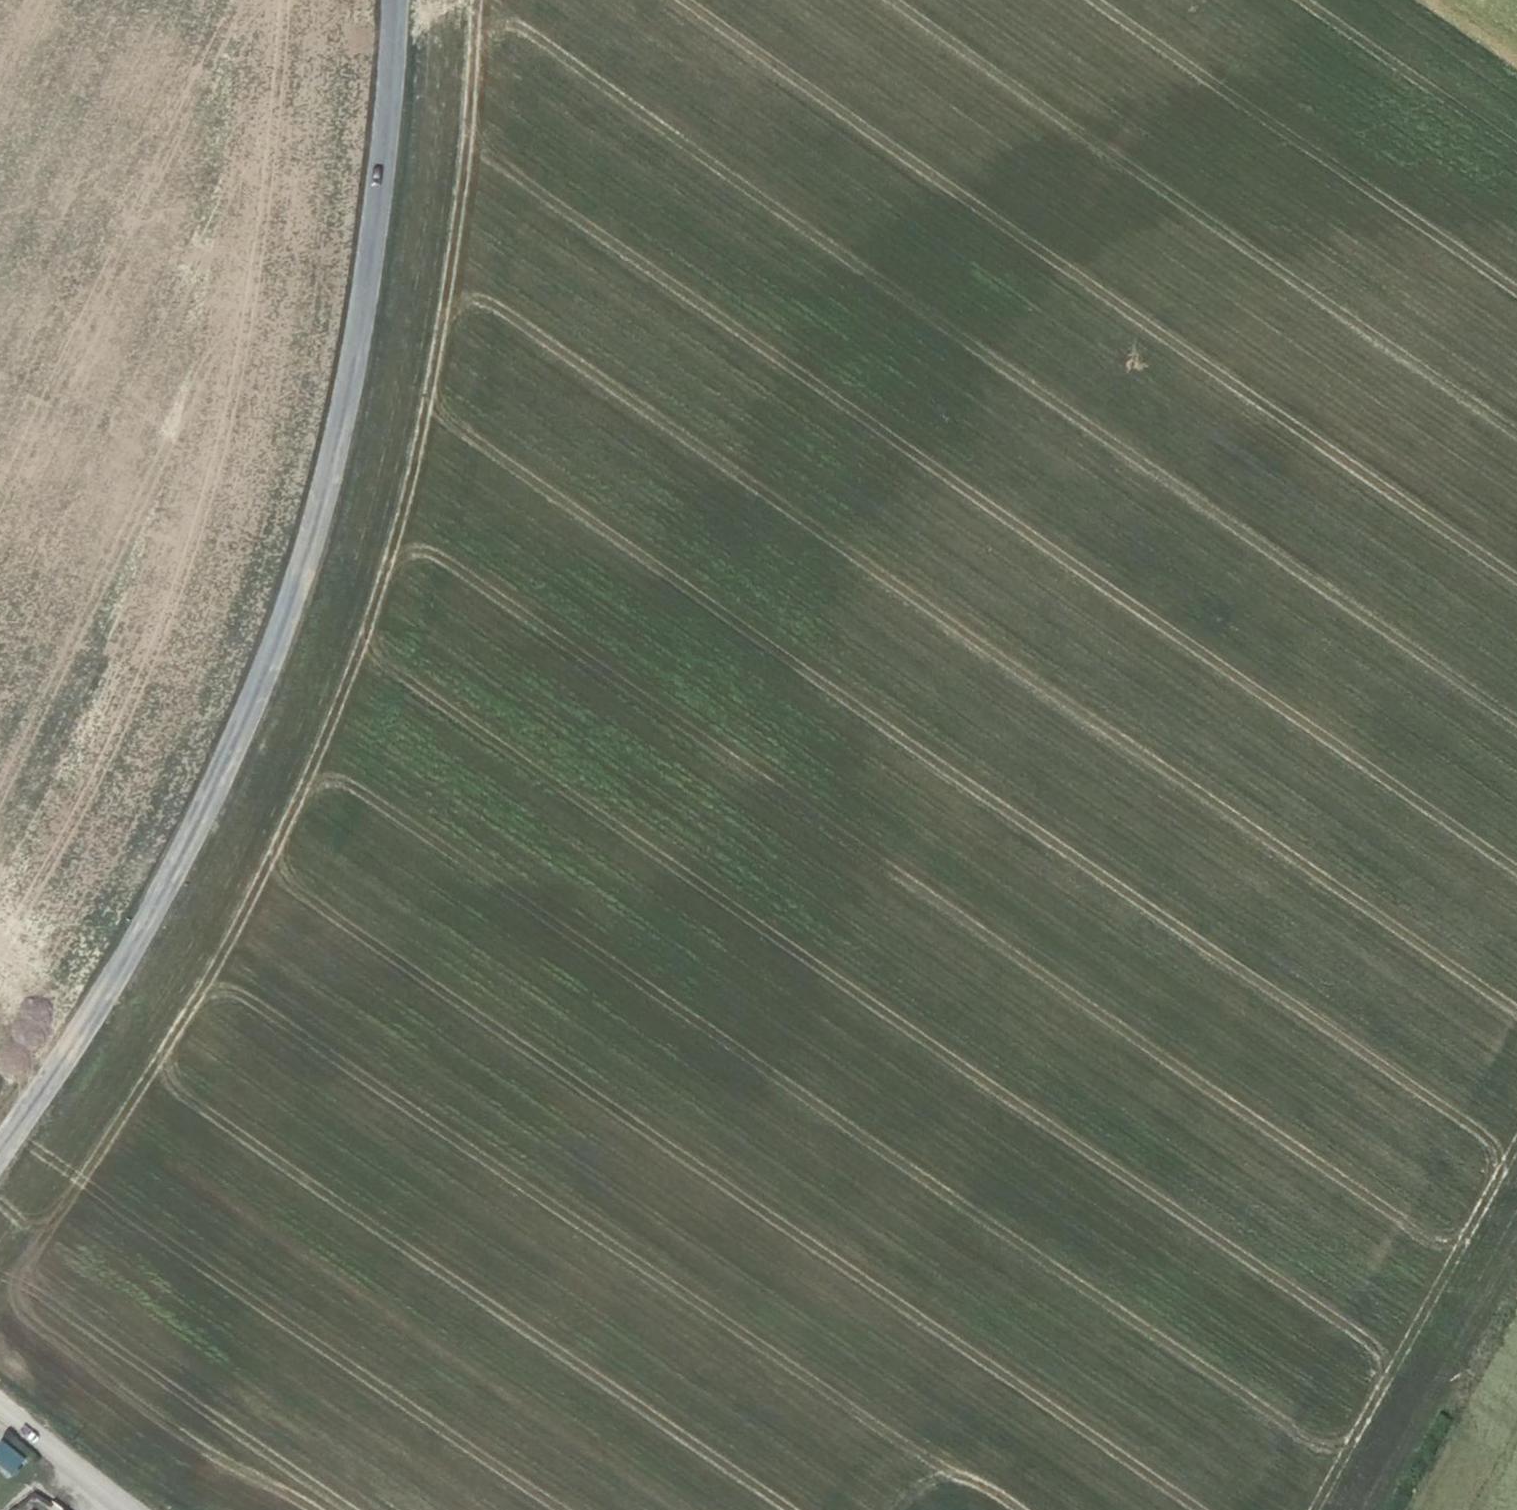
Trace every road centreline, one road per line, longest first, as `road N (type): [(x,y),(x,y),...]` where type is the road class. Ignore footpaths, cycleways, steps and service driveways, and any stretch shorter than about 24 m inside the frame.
road 1 (tertiary): [(395,0),(381,186),(351,367),(292,595),(208,797),(142,924),(0,1142)]
road 2 (residential): [(122,1509),(0,1412)]

